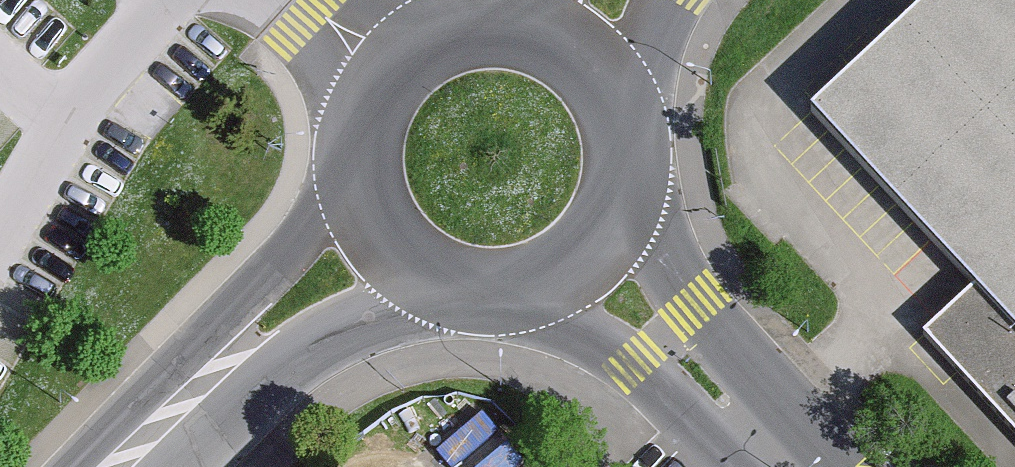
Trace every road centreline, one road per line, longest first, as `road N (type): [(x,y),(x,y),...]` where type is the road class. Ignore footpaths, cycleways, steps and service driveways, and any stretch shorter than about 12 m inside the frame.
road 1 (secondary): [(378,246),(120,466)]
road 2 (unclassified): [(777,466),(582,267)]
road 3 (secondary): [(582,267),(610,234),(626,193),(629,150),(618,108),(595,71),(561,43)]
road 4 (secondary): [(378,246),(411,278),(453,297),(498,301),(543,291),(582,267)]
road 5 (secondary): [(561,43),(505,25),(472,25),(440,33),(386,70)]
road 6 (secondary): [(386,70),(361,110),(351,157),(357,204),(378,246)]

